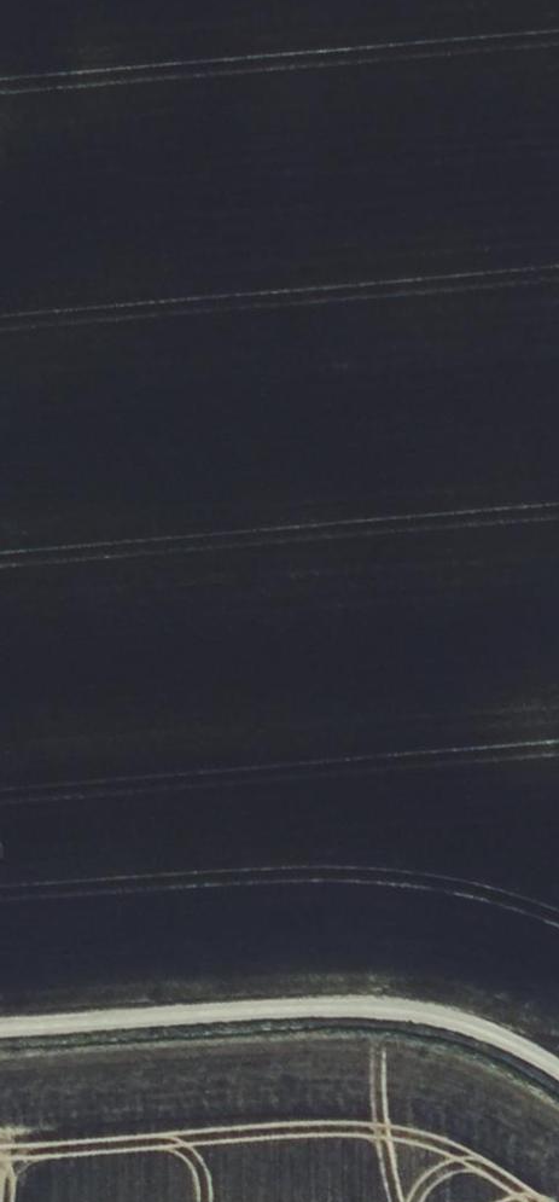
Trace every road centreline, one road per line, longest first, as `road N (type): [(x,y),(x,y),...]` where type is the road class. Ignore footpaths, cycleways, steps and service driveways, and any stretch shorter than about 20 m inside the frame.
road 1 (unclassified): [(0,1027),(386,1009),(468,1023),(558,1070)]

